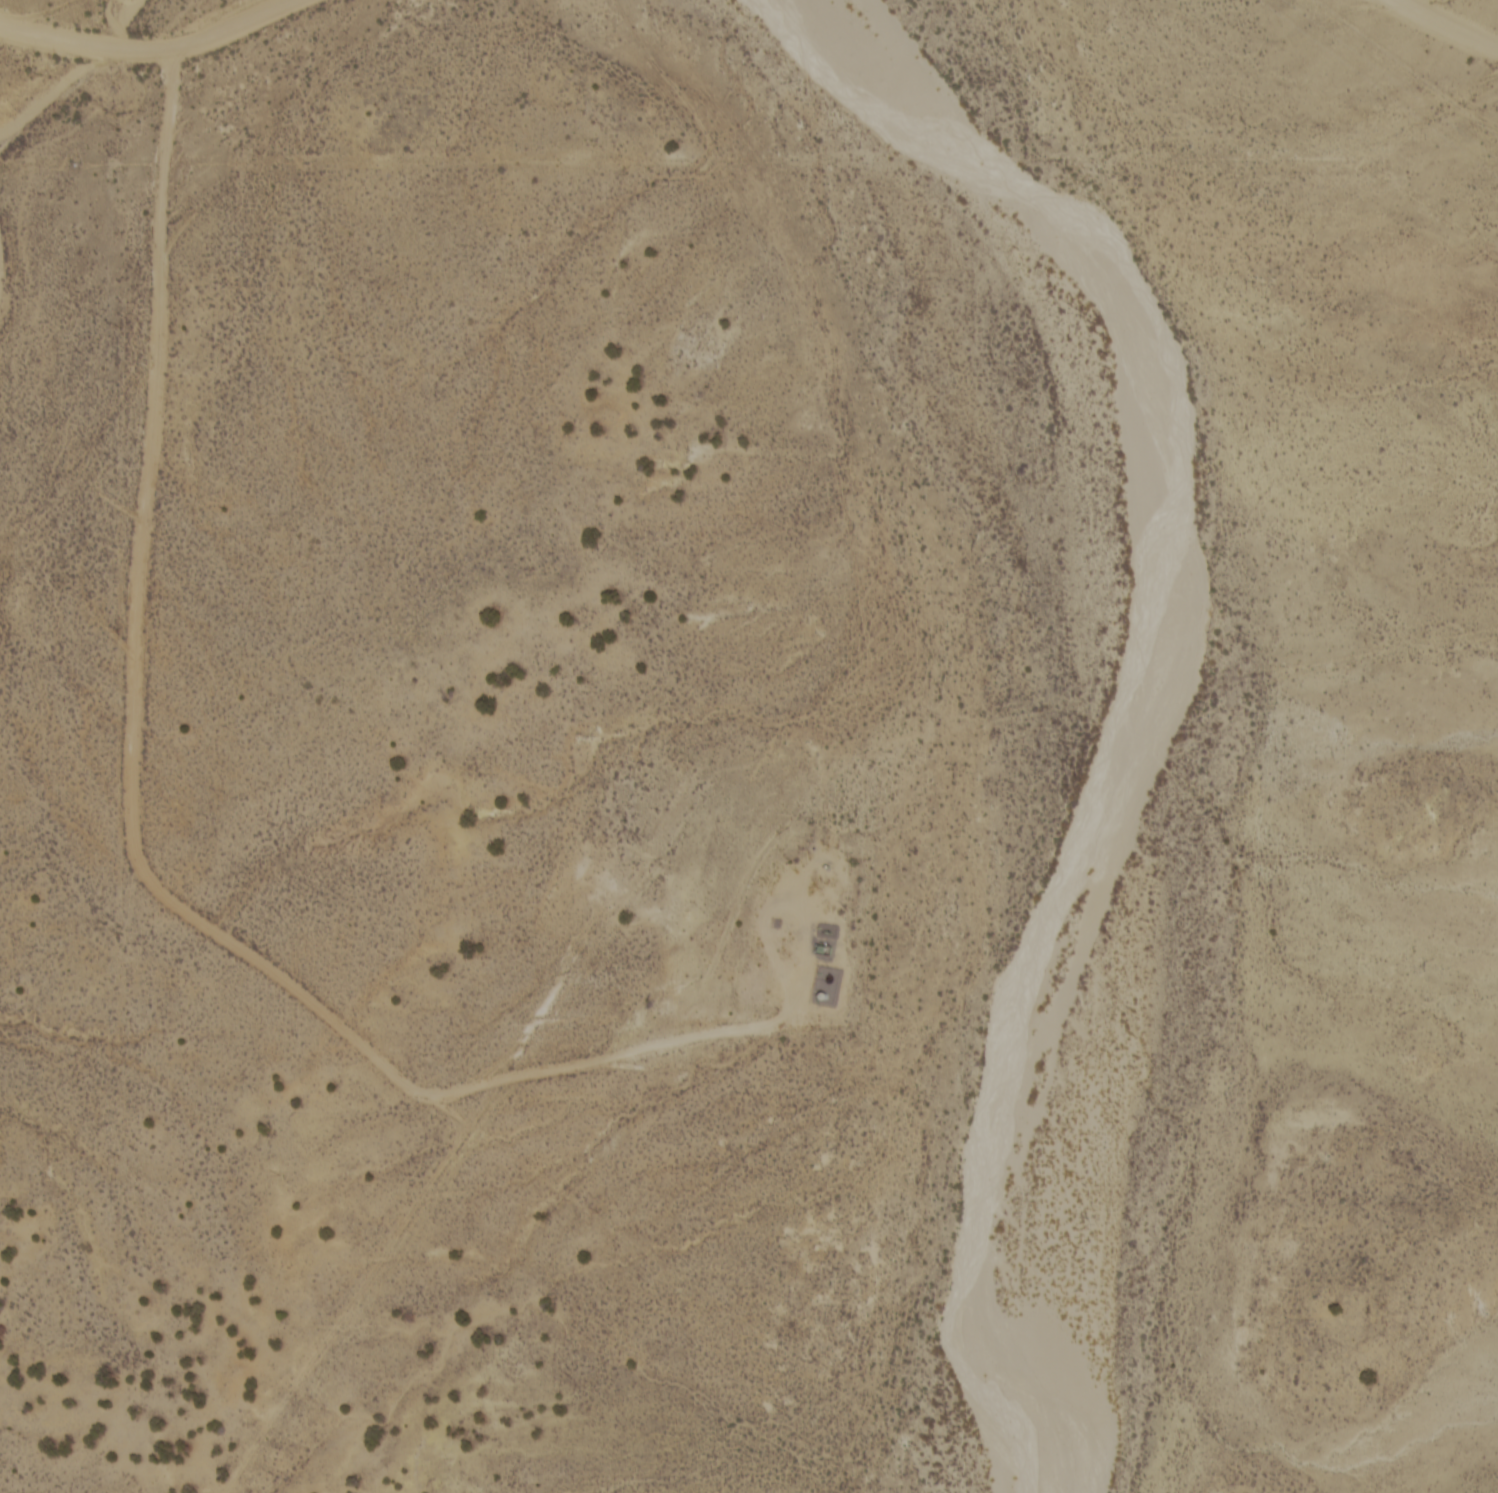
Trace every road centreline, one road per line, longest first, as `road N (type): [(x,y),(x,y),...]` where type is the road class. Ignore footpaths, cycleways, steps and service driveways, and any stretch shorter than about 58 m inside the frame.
road 1 (tertiary): [(0,27),(149,53),(193,47),(303,0)]

